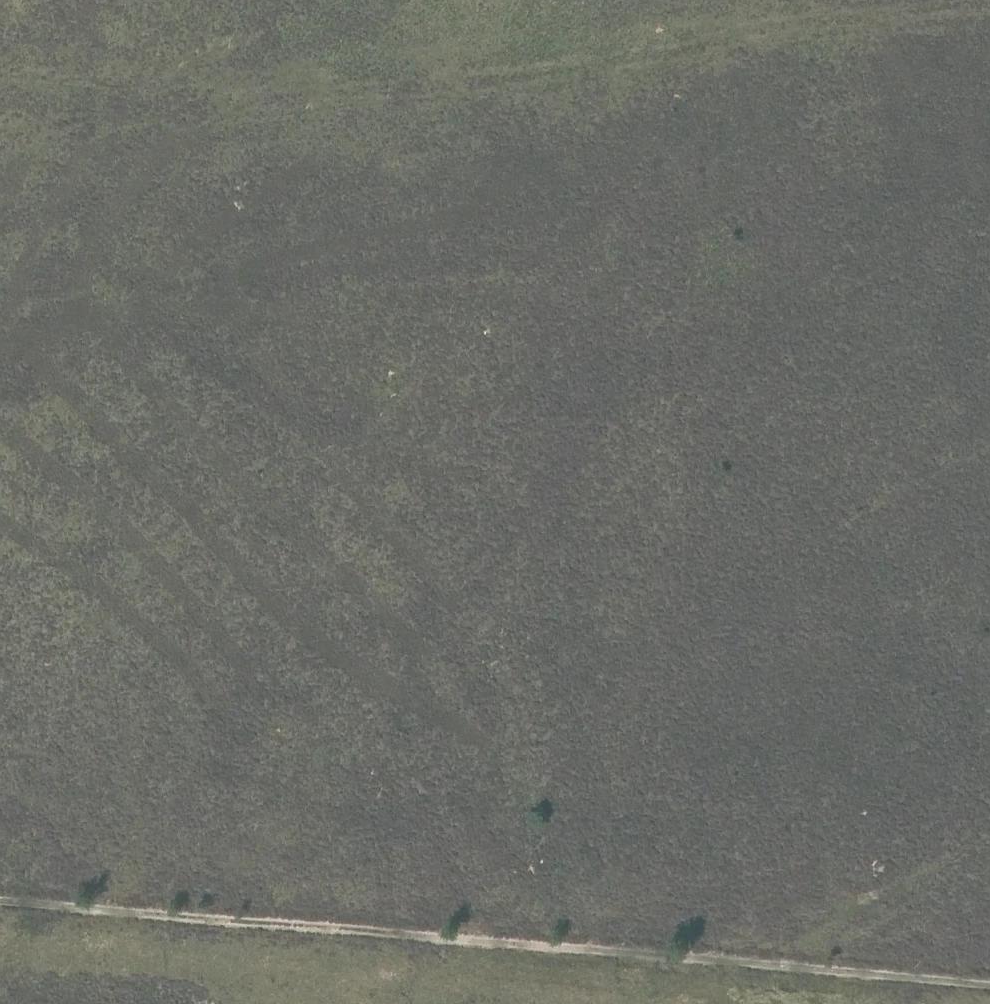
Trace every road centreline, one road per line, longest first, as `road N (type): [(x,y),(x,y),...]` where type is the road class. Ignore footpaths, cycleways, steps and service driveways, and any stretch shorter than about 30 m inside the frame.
road 1 (track): [(989,984),(0,903)]

